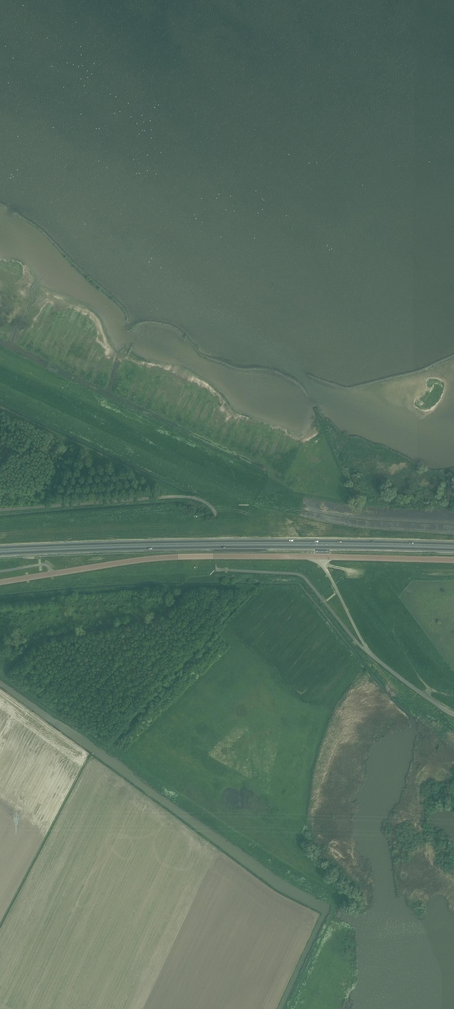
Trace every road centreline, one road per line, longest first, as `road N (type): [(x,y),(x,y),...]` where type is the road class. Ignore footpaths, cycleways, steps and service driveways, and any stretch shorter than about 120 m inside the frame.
road 1 (track): [(0,382),(287,515),(306,510),(448,525)]
road 2 (trunk): [(0,554),(453,550)]
road 3 (trunk): [(453,544),(0,548)]
road 4 (tertiary): [(0,583),(178,557),(316,557)]
road 5 (track): [(112,748),(242,597),(242,589),(189,591)]
road 6 (track): [(0,408),(198,499)]
road 7 (track): [(189,591),(160,615),(33,642),(4,676)]
road 8 (track): [(189,591),(80,592),(0,603)]
road 9 (track): [(325,570),(427,692)]
road 10 (tertiary): [(453,560),(316,557)]
road 11 (track): [(4,676),(112,748)]

